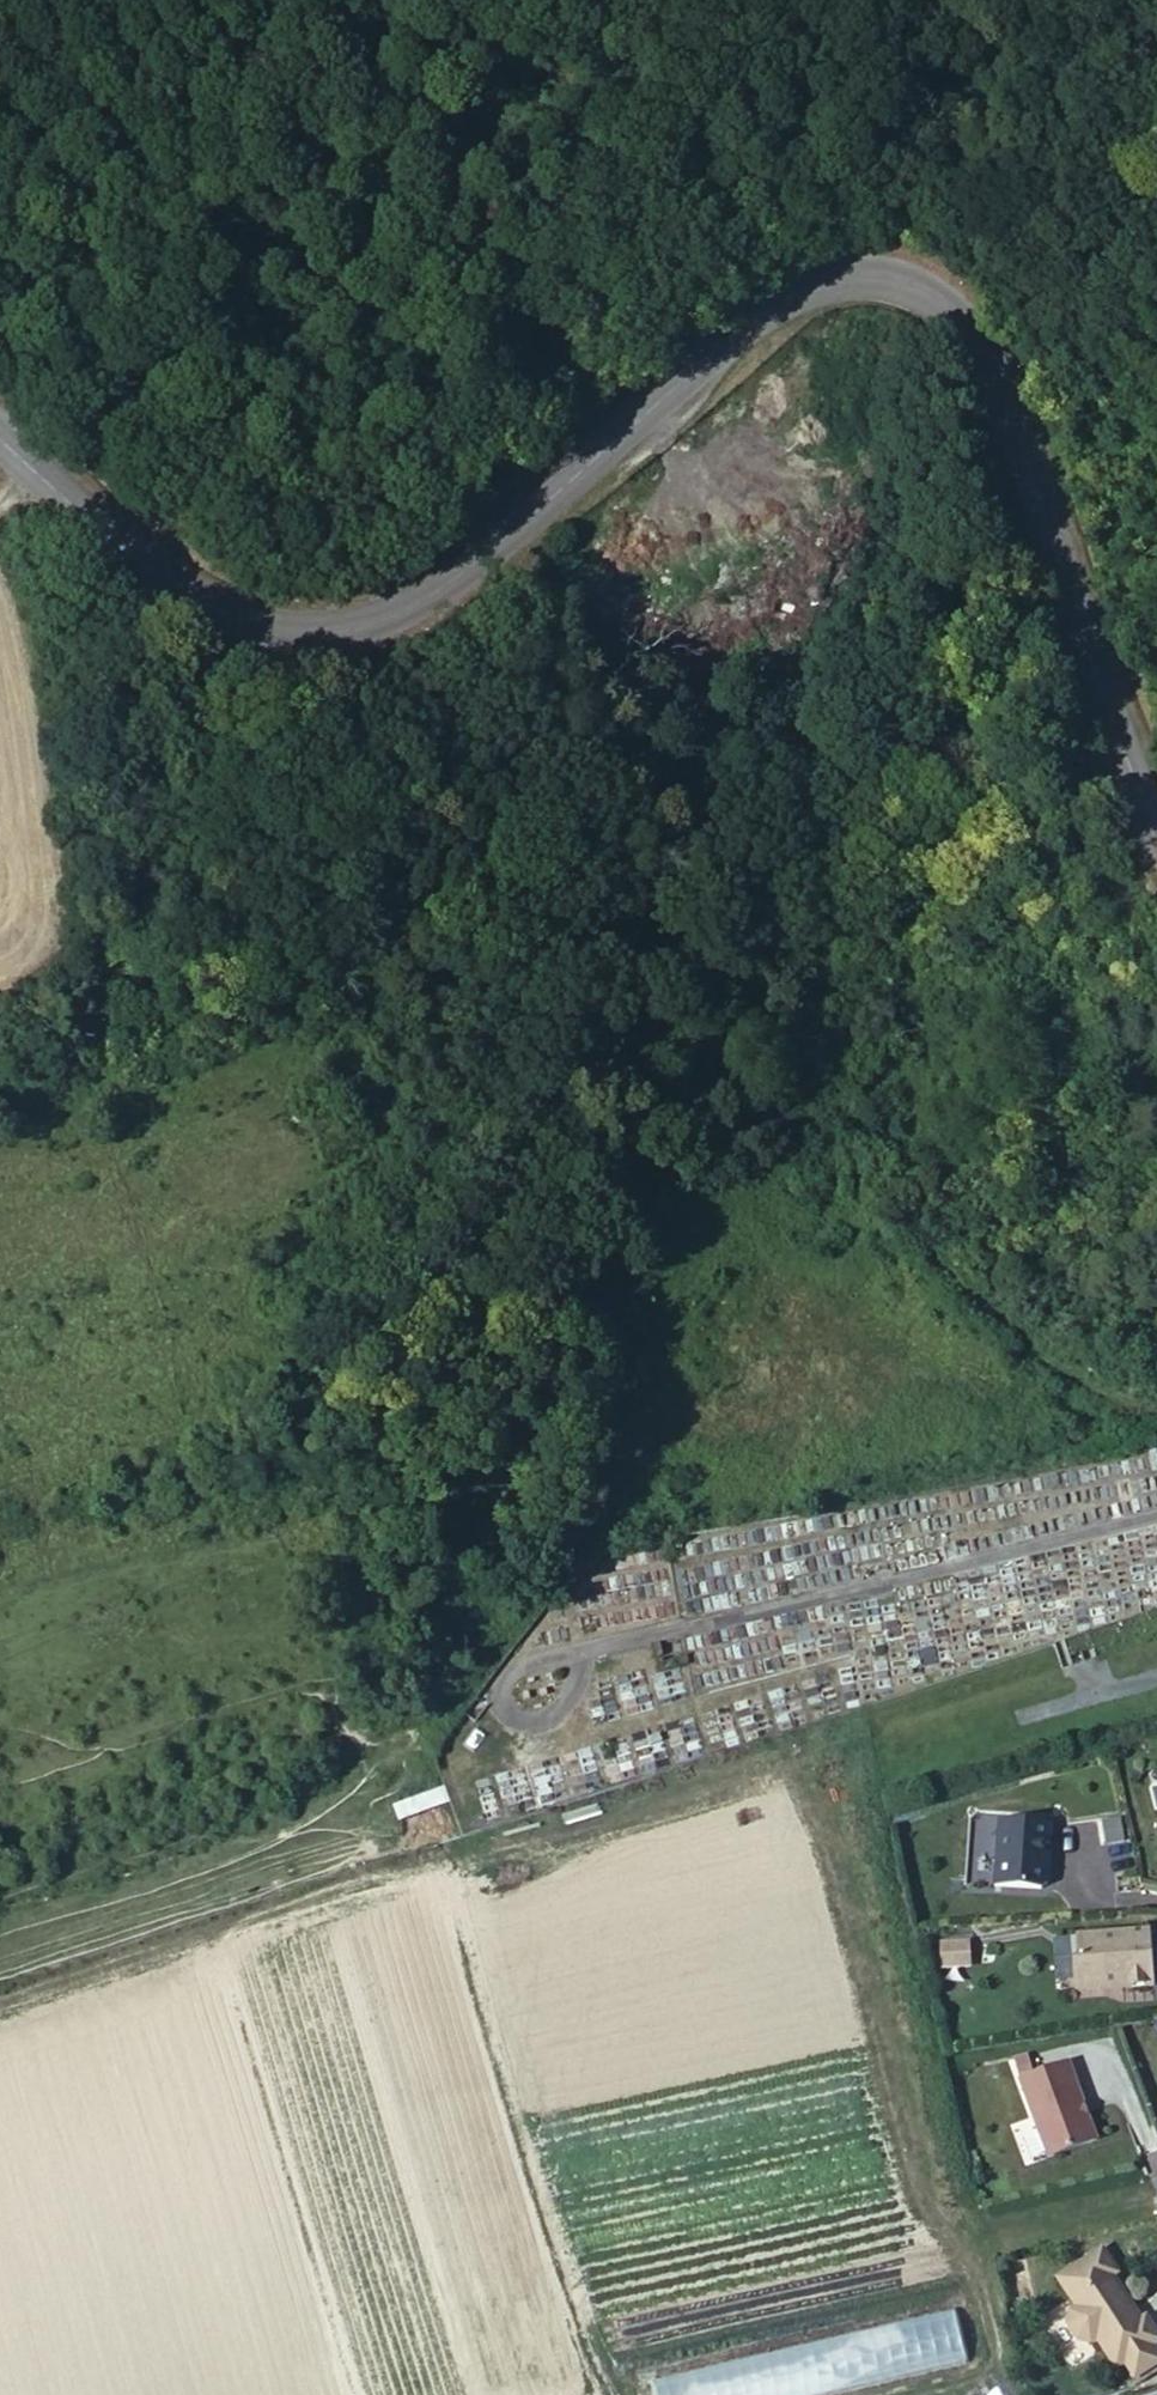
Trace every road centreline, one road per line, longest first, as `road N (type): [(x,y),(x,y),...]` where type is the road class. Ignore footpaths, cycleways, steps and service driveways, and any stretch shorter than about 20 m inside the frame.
road 1 (secondary): [(0,434),(124,552),(211,604),(271,620),(352,619),(417,600),(489,549),(771,295),(823,270),(870,267),(957,310),(990,349),(1053,562),(1156,831)]

